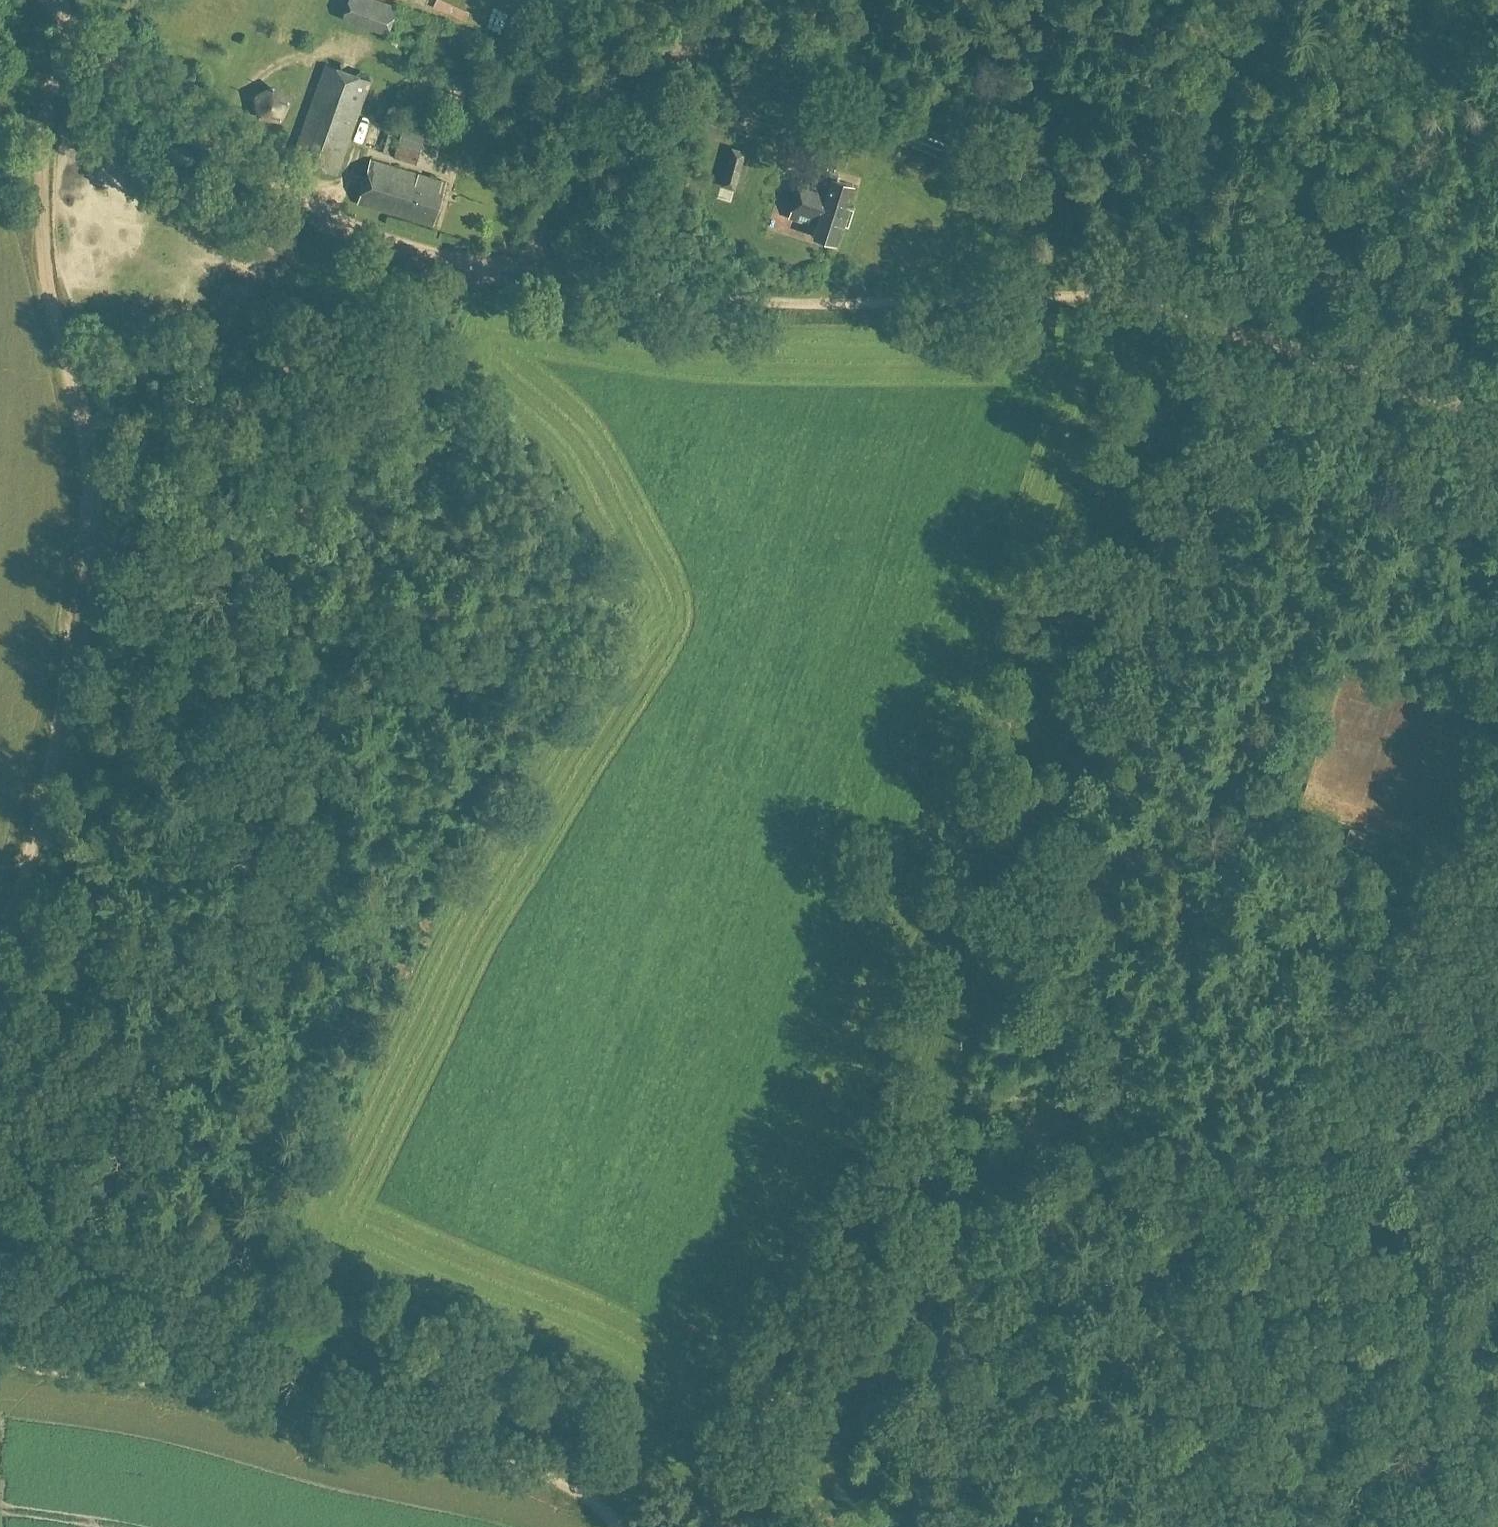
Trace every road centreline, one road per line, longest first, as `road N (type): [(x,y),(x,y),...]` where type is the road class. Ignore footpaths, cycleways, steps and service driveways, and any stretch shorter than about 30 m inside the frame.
road 1 (track): [(1497,420),(1118,302),(749,302),(517,270),(406,242),(269,179),(158,99),(49,0)]
road 2 (track): [(778,1526),(794,1505),(1171,316)]
road 3 (track): [(0,990),(87,563),(88,431),(48,279),(45,185),(65,12)]
road 4 (track): [(768,1526),(549,1391),(257,1287),(0,1181)]
road 5 (track): [(621,1526),(575,1486),(527,1468),(402,1446),(196,1386),(24,1363),(1,1350)]
road 6 (track): [(728,0),(591,130),(517,270)]
road 7 (track): [(87,427),(235,322),(329,211)]
road 8 (track): [(1235,0),(1132,306)]
road 9 (track): [(1497,1369),(1448,1526)]

